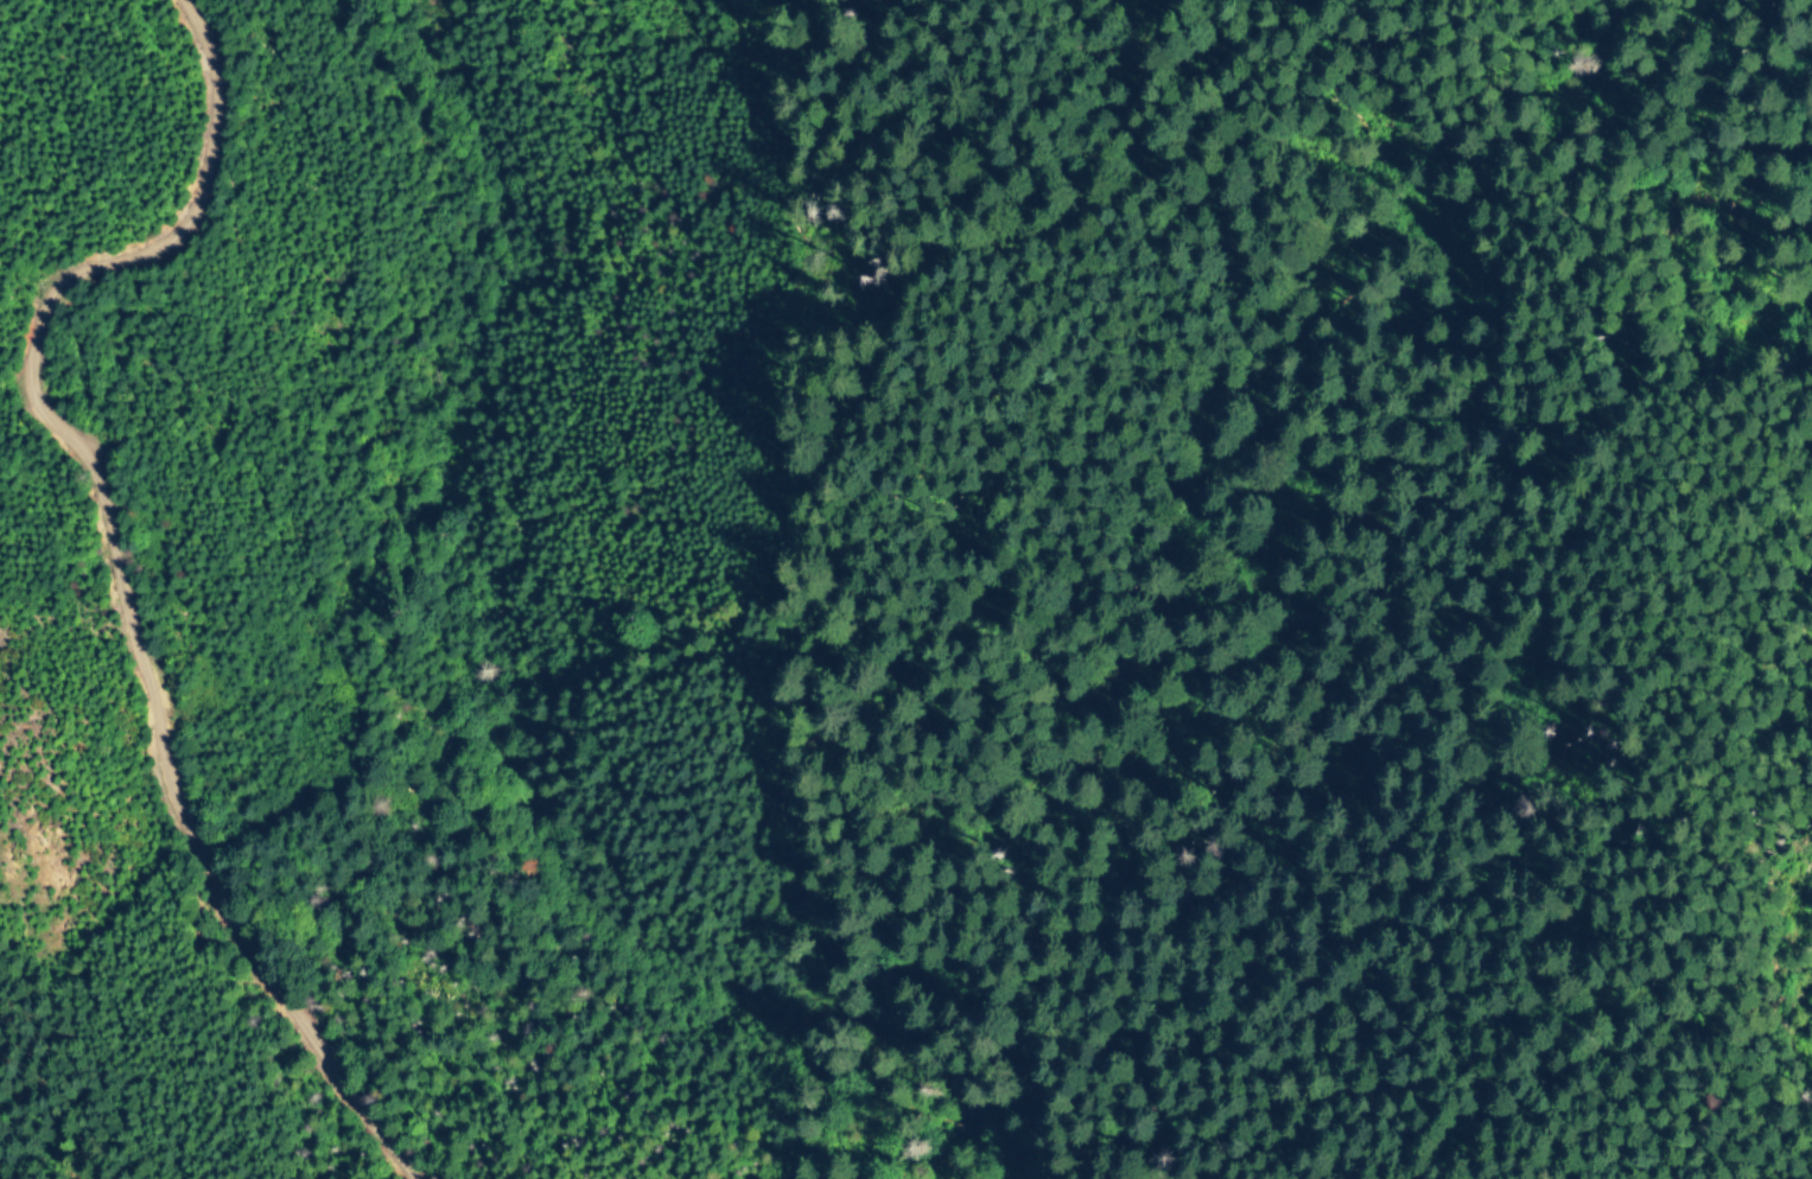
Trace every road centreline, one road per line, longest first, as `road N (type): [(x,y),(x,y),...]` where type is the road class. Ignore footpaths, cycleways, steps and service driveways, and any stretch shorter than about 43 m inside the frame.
road 1 (track): [(402,1178),(339,1110),(288,1015),(233,951),(164,769),(131,633),(113,514),(74,442),(43,419),(24,367),(51,293),(171,246),(209,197),(214,52),(180,0)]

